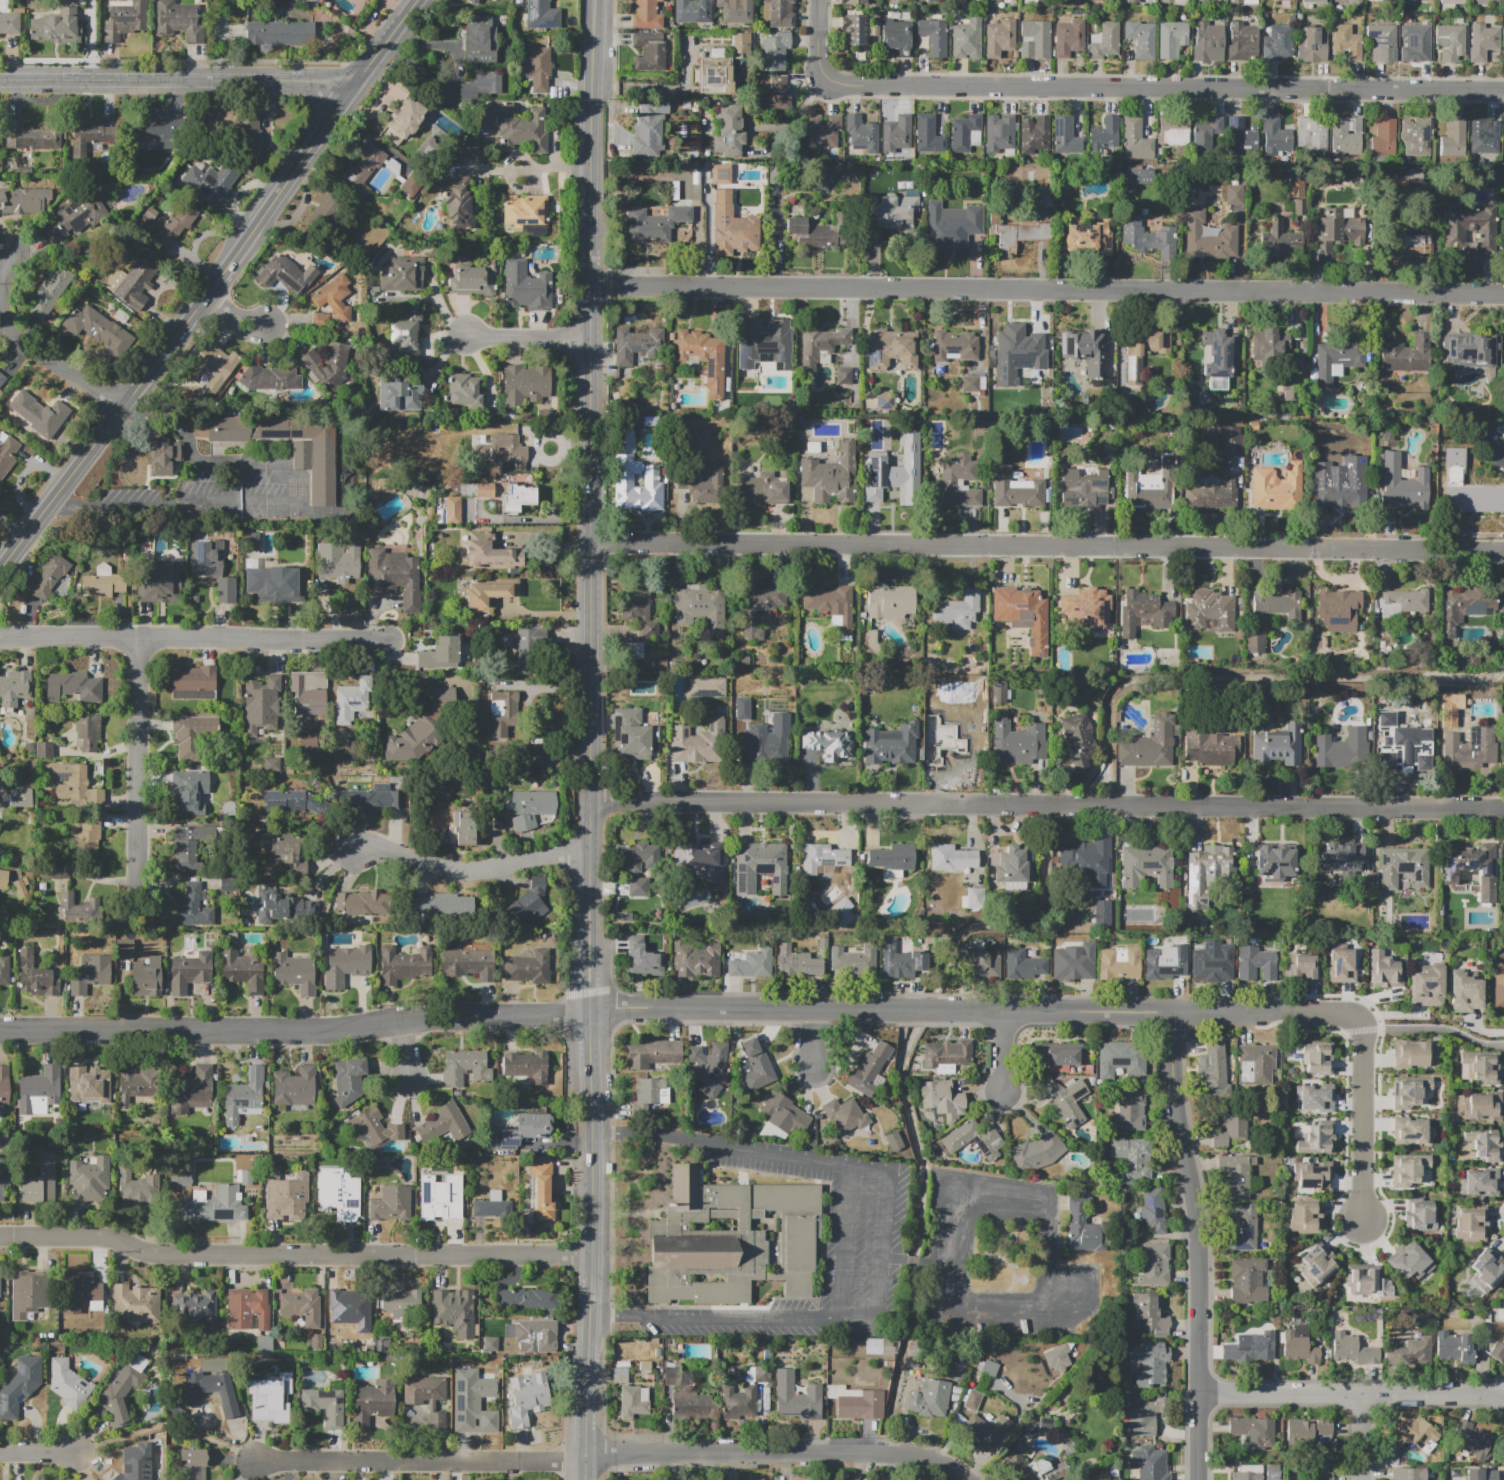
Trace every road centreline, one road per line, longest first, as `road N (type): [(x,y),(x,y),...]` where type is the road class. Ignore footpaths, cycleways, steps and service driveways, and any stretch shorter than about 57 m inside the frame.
road 1 (residential): [(588,801),(1503,807)]
road 2 (residential): [(591,539),(1503,549)]
road 3 (residential): [(595,290),(1503,294)]
road 4 (residential): [(1503,88),(855,86),(822,77),(815,0)]
road 5 (secondary): [(0,571),(419,0)]
road 6 (residential): [(0,1237),(88,1237),(216,1255),(592,1256)]
road 7 (residential): [(0,1030),(342,1030),(403,1018),(589,1014)]
road 8 (residential): [(1173,1011),(589,1014)]
road 9 (residential): [(1173,1011),(1177,1119),(1198,1241),(1198,1479)]
road 10 (residential): [(0,635),(389,640)]
road 11 (residential): [(583,1454),(873,1453),(944,1463),(966,1479)]
road 12 (tertiary): [(0,80),(356,83)]
road 13 (residential): [(255,1461),(583,1465)]
road 14 (tertiary): [(591,539),(595,215)]
road 15 (residential): [(1199,1394),(1503,1397)]
road 16 (tertiary): [(589,1014),(589,1313)]
road 17 (residential): [(138,920),(138,638)]
road 18 (tertiary): [(588,801),(591,539)]
road 19 (residential): [(351,847),(378,846),(457,875),(587,850)]
road 20 (residential): [(122,408),(27,347),(7,325),(1,288),(13,251)]
road 21 (tertiary): [(588,801),(589,1014)]
road 22 (residential): [(1362,1030),(1341,1012),(1173,1011)]
road 23 (residential): [(1363,1221),(1362,1030)]
road 24 (tertiary): [(589,1313),(584,1479)]
road 25 (residential): [(595,338),(470,337)]

